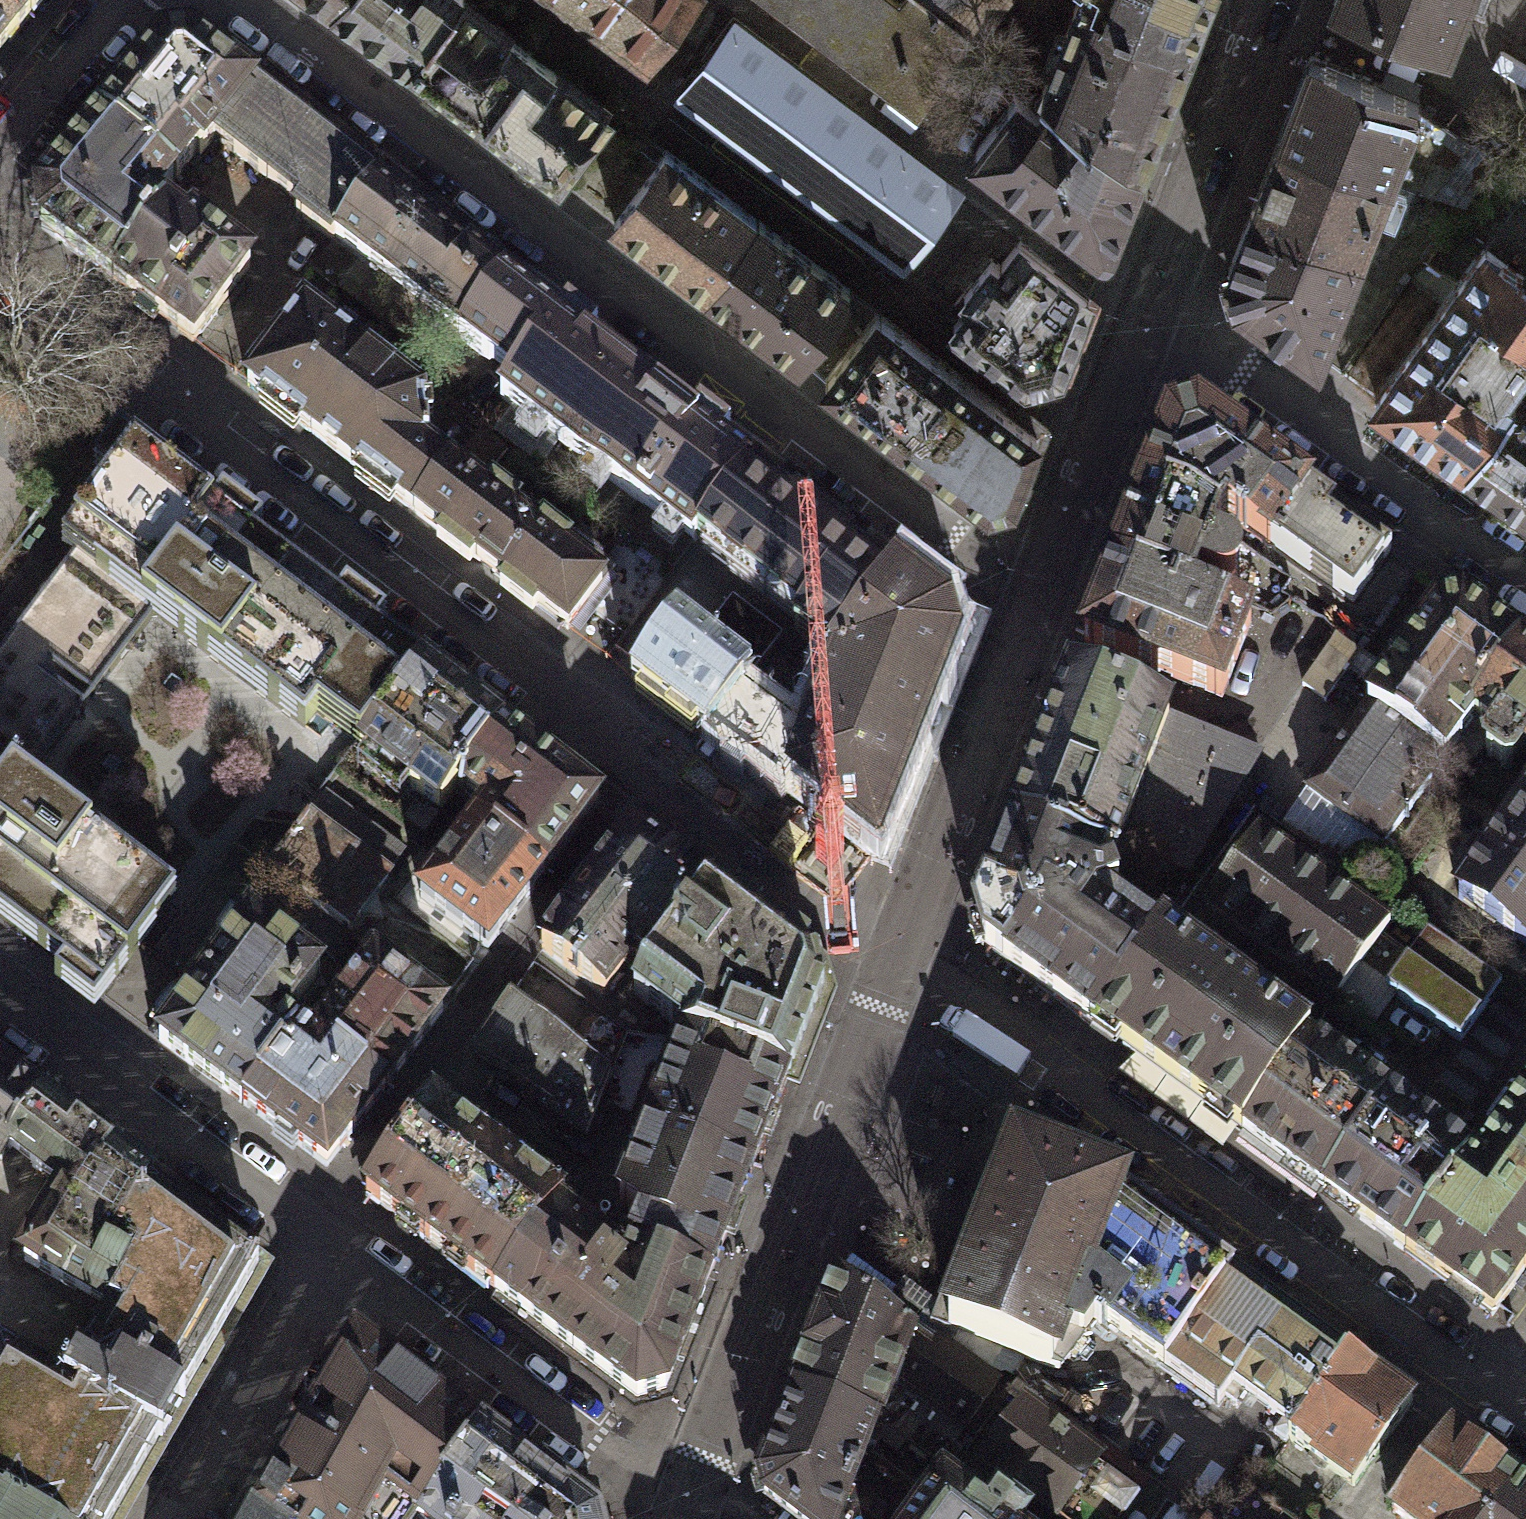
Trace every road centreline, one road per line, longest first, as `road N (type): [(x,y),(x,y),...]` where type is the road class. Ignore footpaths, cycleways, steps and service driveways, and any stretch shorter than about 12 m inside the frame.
road 1 (residential): [(898,960),(0,272)]
road 2 (residential): [(235,0),(998,571),(1041,589)]
road 3 (residential): [(1525,1409),(898,960)]
road 4 (residential): [(684,1515),(898,960)]
road 5 (residential): [(1525,578),(1149,309)]
road 6 (residential): [(336,1250),(684,1515)]
road 7 (residential): [(336,1250),(0,999)]
road 8 (residential): [(898,960),(1041,589)]
road 9 (residential): [(1149,309),(1268,0)]
road 10 (residential): [(167,1518),(193,1495),(336,1250)]
road 11 (residential): [(1041,589),(1149,309)]
road 12 (residential): [(0,152),(116,0)]

